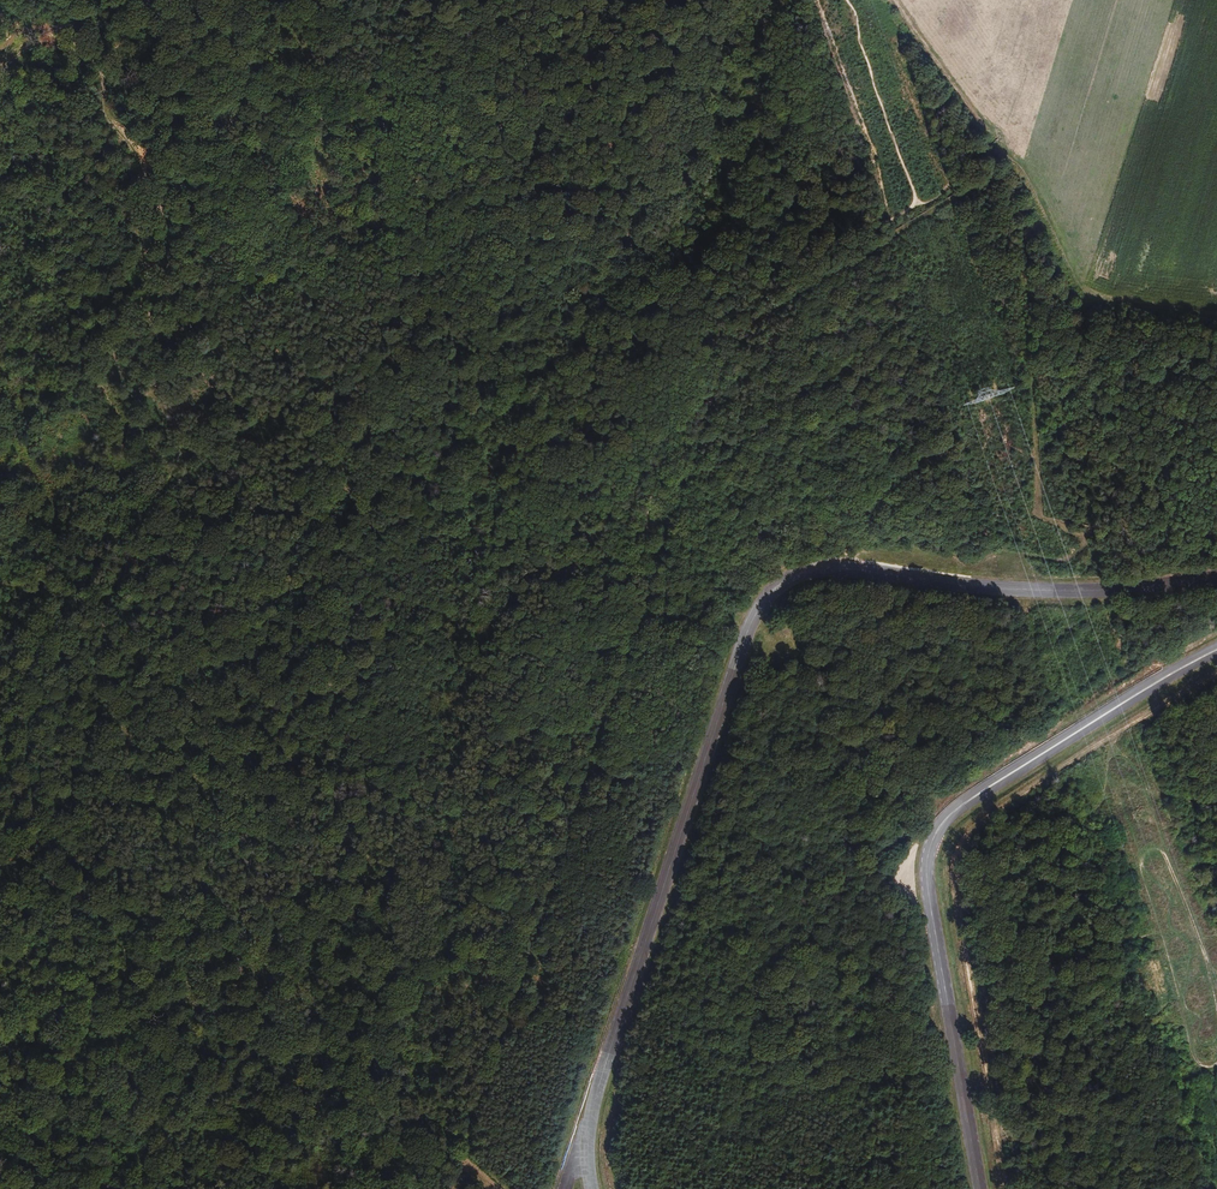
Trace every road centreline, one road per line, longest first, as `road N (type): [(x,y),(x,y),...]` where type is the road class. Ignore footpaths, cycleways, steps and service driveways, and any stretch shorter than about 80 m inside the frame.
road 1 (track): [(1216,1054),(1202,1066),(1192,1056),(1149,893),(1117,807),(1120,785),(1148,803),(1199,952),(1216,972)]
road 2 (track): [(1216,324),(1099,310),(999,165)]
road 3 (track): [(871,0),(999,165)]

